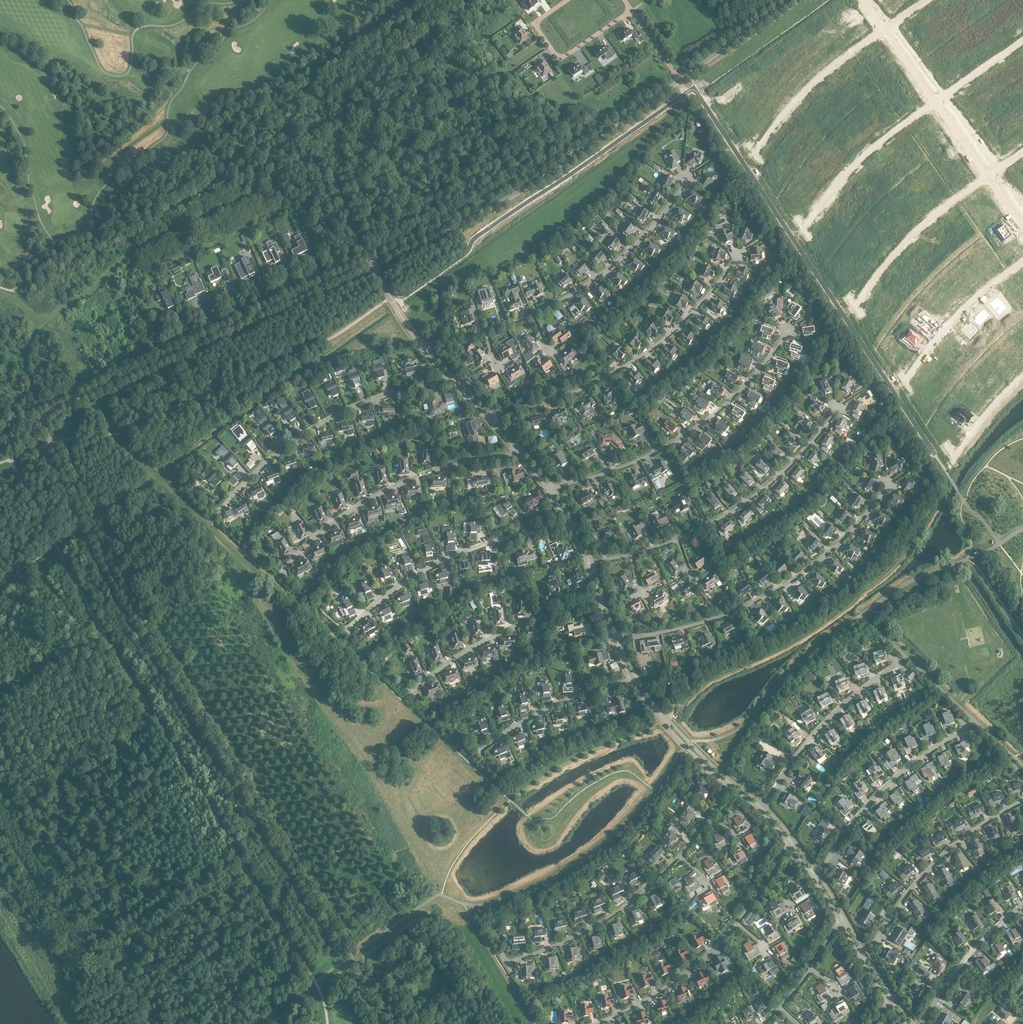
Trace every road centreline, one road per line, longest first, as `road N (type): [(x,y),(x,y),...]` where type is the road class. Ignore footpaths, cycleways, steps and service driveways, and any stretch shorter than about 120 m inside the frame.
road 1 (tertiary): [(394,1023),(140,620),(39,419)]
road 2 (tertiary): [(39,419),(372,265)]
road 3 (tertiary): [(372,265),(517,194),(680,80)]
road 4 (residential): [(889,484),(824,558),(772,593),(716,620),(621,640)]
road 5 (residential): [(493,415),(565,397),(633,362),(693,314),(738,256)]
road 6 (residential): [(553,485),(631,463),(696,429),(754,377),(787,331)]
road 7 (residential): [(219,512),(326,420),(451,380)]
road 8 (residential): [(282,570),(386,490),(517,450)]
road 9 (residential): [(347,629),(436,565),(485,544),(570,525)]
road 10 (residential): [(865,952),(928,869),(972,829),(1022,800)]
road 11 (residential): [(817,873),(892,782),(968,727)]
road 12 (residential): [(678,540),(760,492),(839,407)]
road 13 (residential): [(413,691),(505,632),(601,602)]
road 14 (residential): [(508,965),(617,913),(682,855)]
road 15 (residential): [(532,314),(623,257),(686,180)]
road 16 (residential): [(764,804),(827,721),(899,663)]
road 17 (residential): [(857,308),(897,252),(987,176)]
road 18 (residential): [(754,153),(814,83),(886,29)]
road 19 (residential): [(807,223),(860,159),(935,102)]
road 20 (residential): [(598,1023),(689,971),(738,923)]
road 21 (residential): [(479,752),(530,718),(631,678)]
road 22 (residential): [(567,0),(534,23),(557,57),(632,10)]
road 23 (residential): [(908,381),(947,329),(1022,264)]
road 24 (residential): [(920,1023),(967,956),(1022,905)]
road 25 (unclassified): [(631,678),(728,785)]
road 26 (unclassified): [(732,778),(668,720),(636,674)]
road 27 (tertiary): [(680,80),(791,0)]

